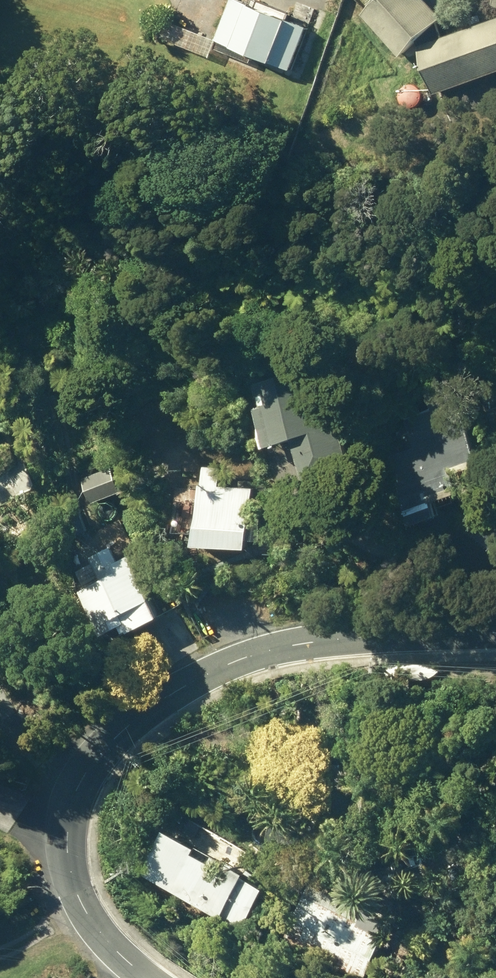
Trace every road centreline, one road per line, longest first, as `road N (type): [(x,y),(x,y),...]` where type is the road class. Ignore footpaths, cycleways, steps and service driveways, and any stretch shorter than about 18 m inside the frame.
road 1 (tertiary): [(495,633),(278,647),(158,698),(107,745),(77,795),(67,834),(74,890),(109,949),(148,977)]

